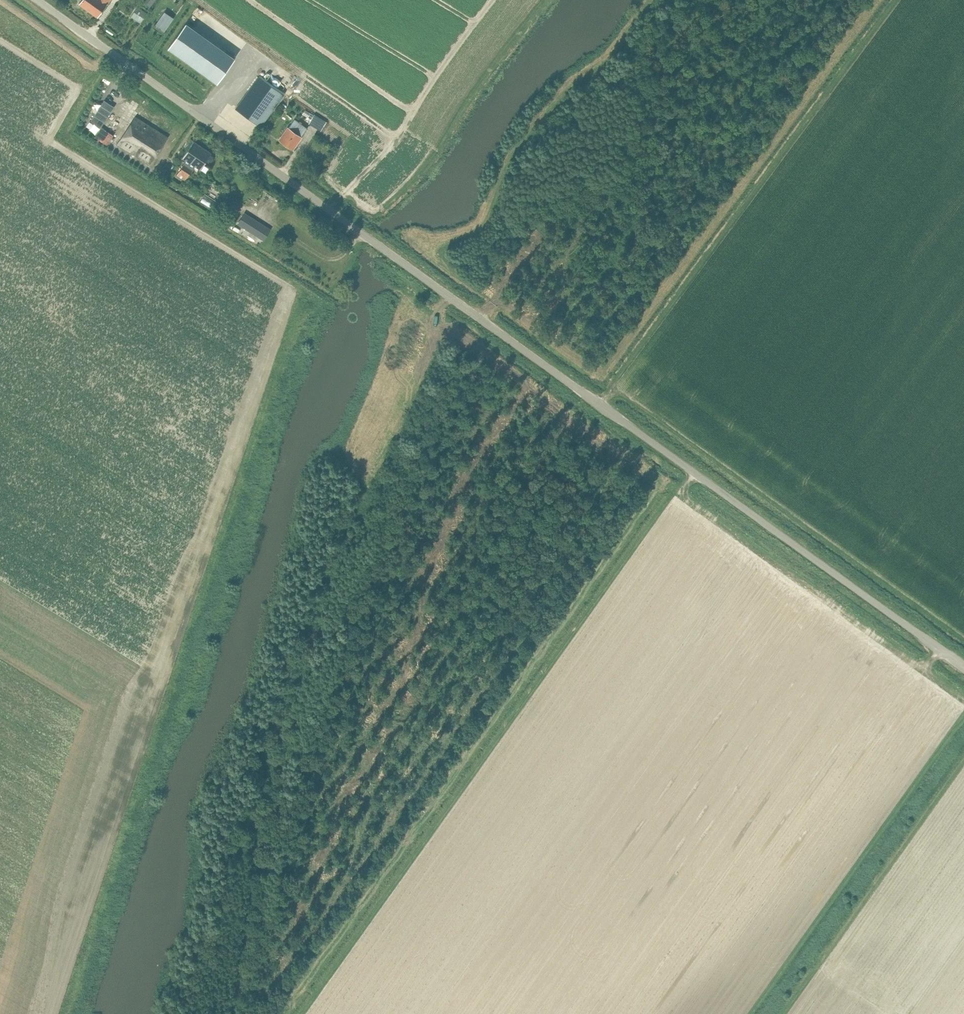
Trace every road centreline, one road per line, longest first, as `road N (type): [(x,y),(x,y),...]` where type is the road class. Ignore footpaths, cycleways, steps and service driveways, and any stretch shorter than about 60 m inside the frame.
road 1 (unclassified): [(963,671),(41,0)]
road 2 (track): [(483,319),(501,298),(488,257),(499,236),(518,223),(584,211),(618,189),(636,148),(643,50),(661,20),(690,0)]

